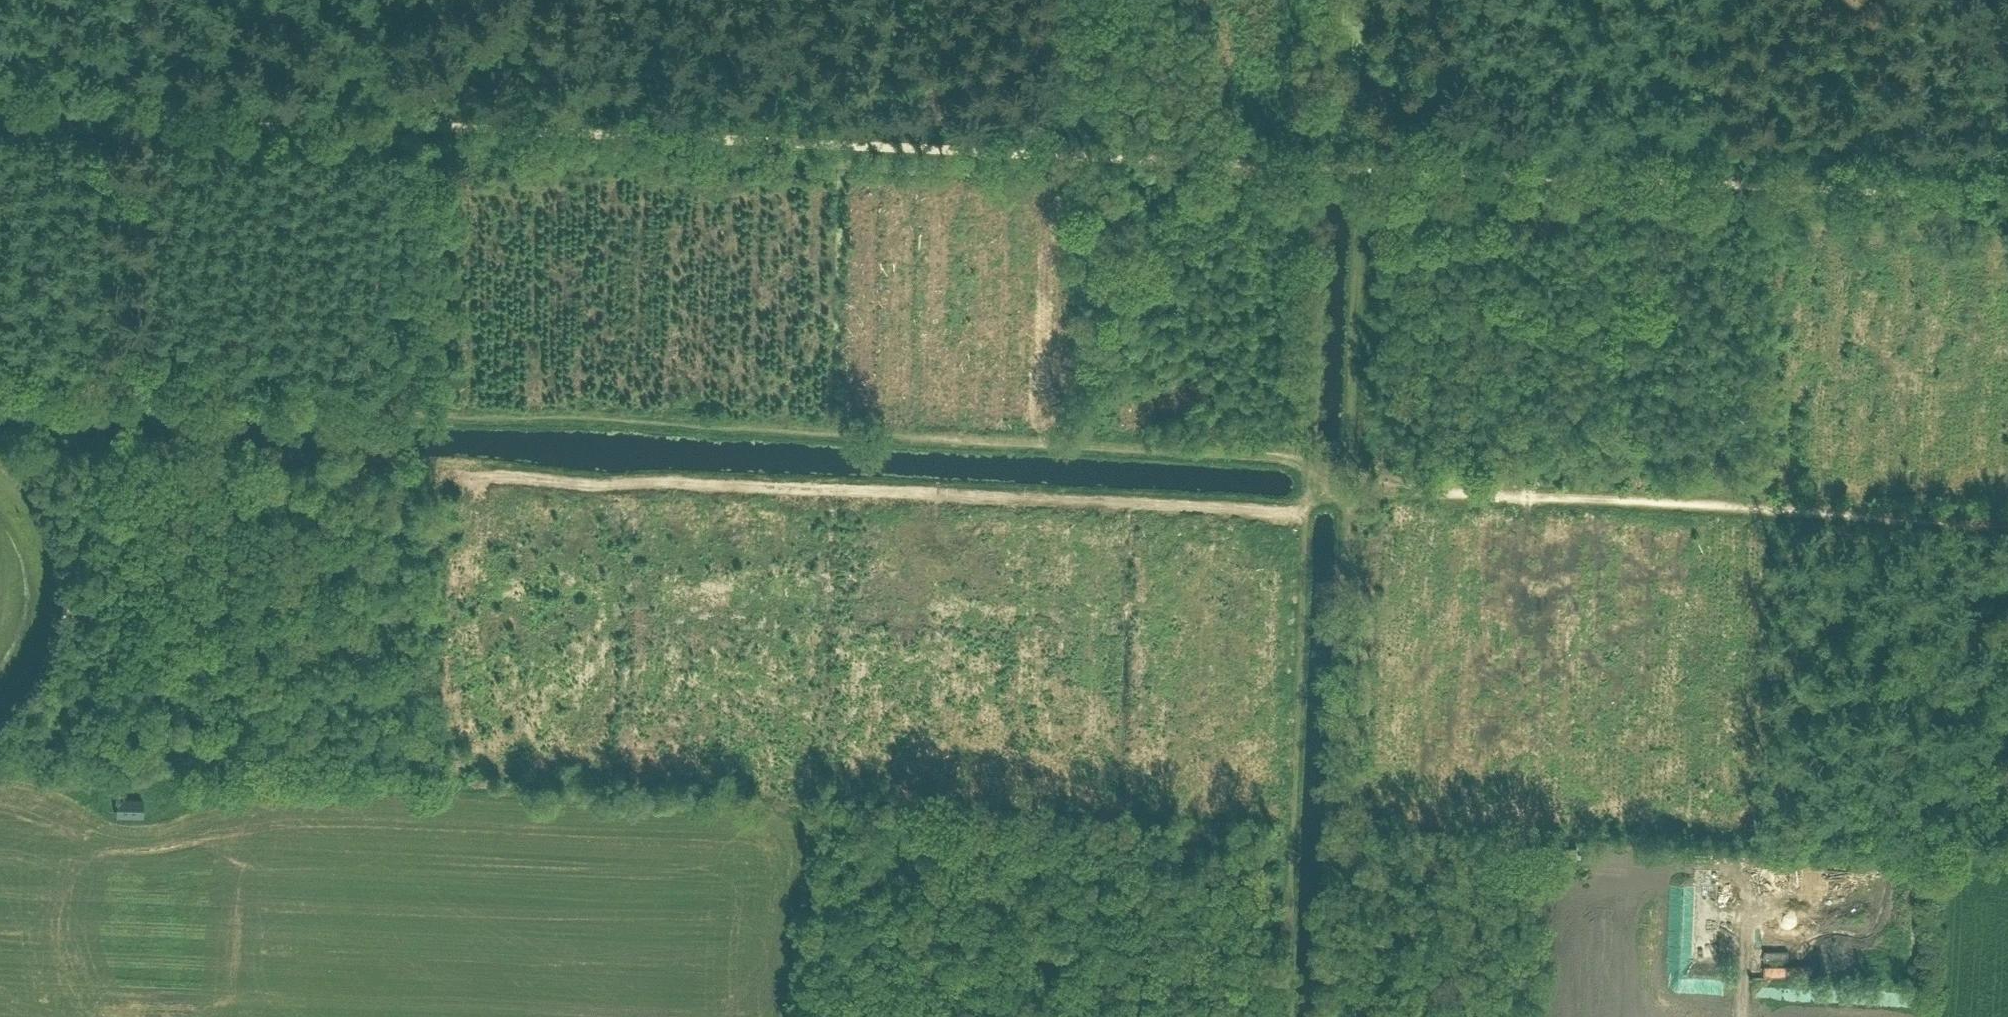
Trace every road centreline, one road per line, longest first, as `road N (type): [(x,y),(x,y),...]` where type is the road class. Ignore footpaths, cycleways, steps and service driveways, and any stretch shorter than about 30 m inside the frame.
road 1 (track): [(1312,511),(483,472)]
road 2 (track): [(1349,491),(2007,526)]
road 3 (track): [(1349,491),(1326,1016)]
road 4 (track): [(1360,166),(1349,491)]
road 5 (track): [(1192,158),(1200,0)]

